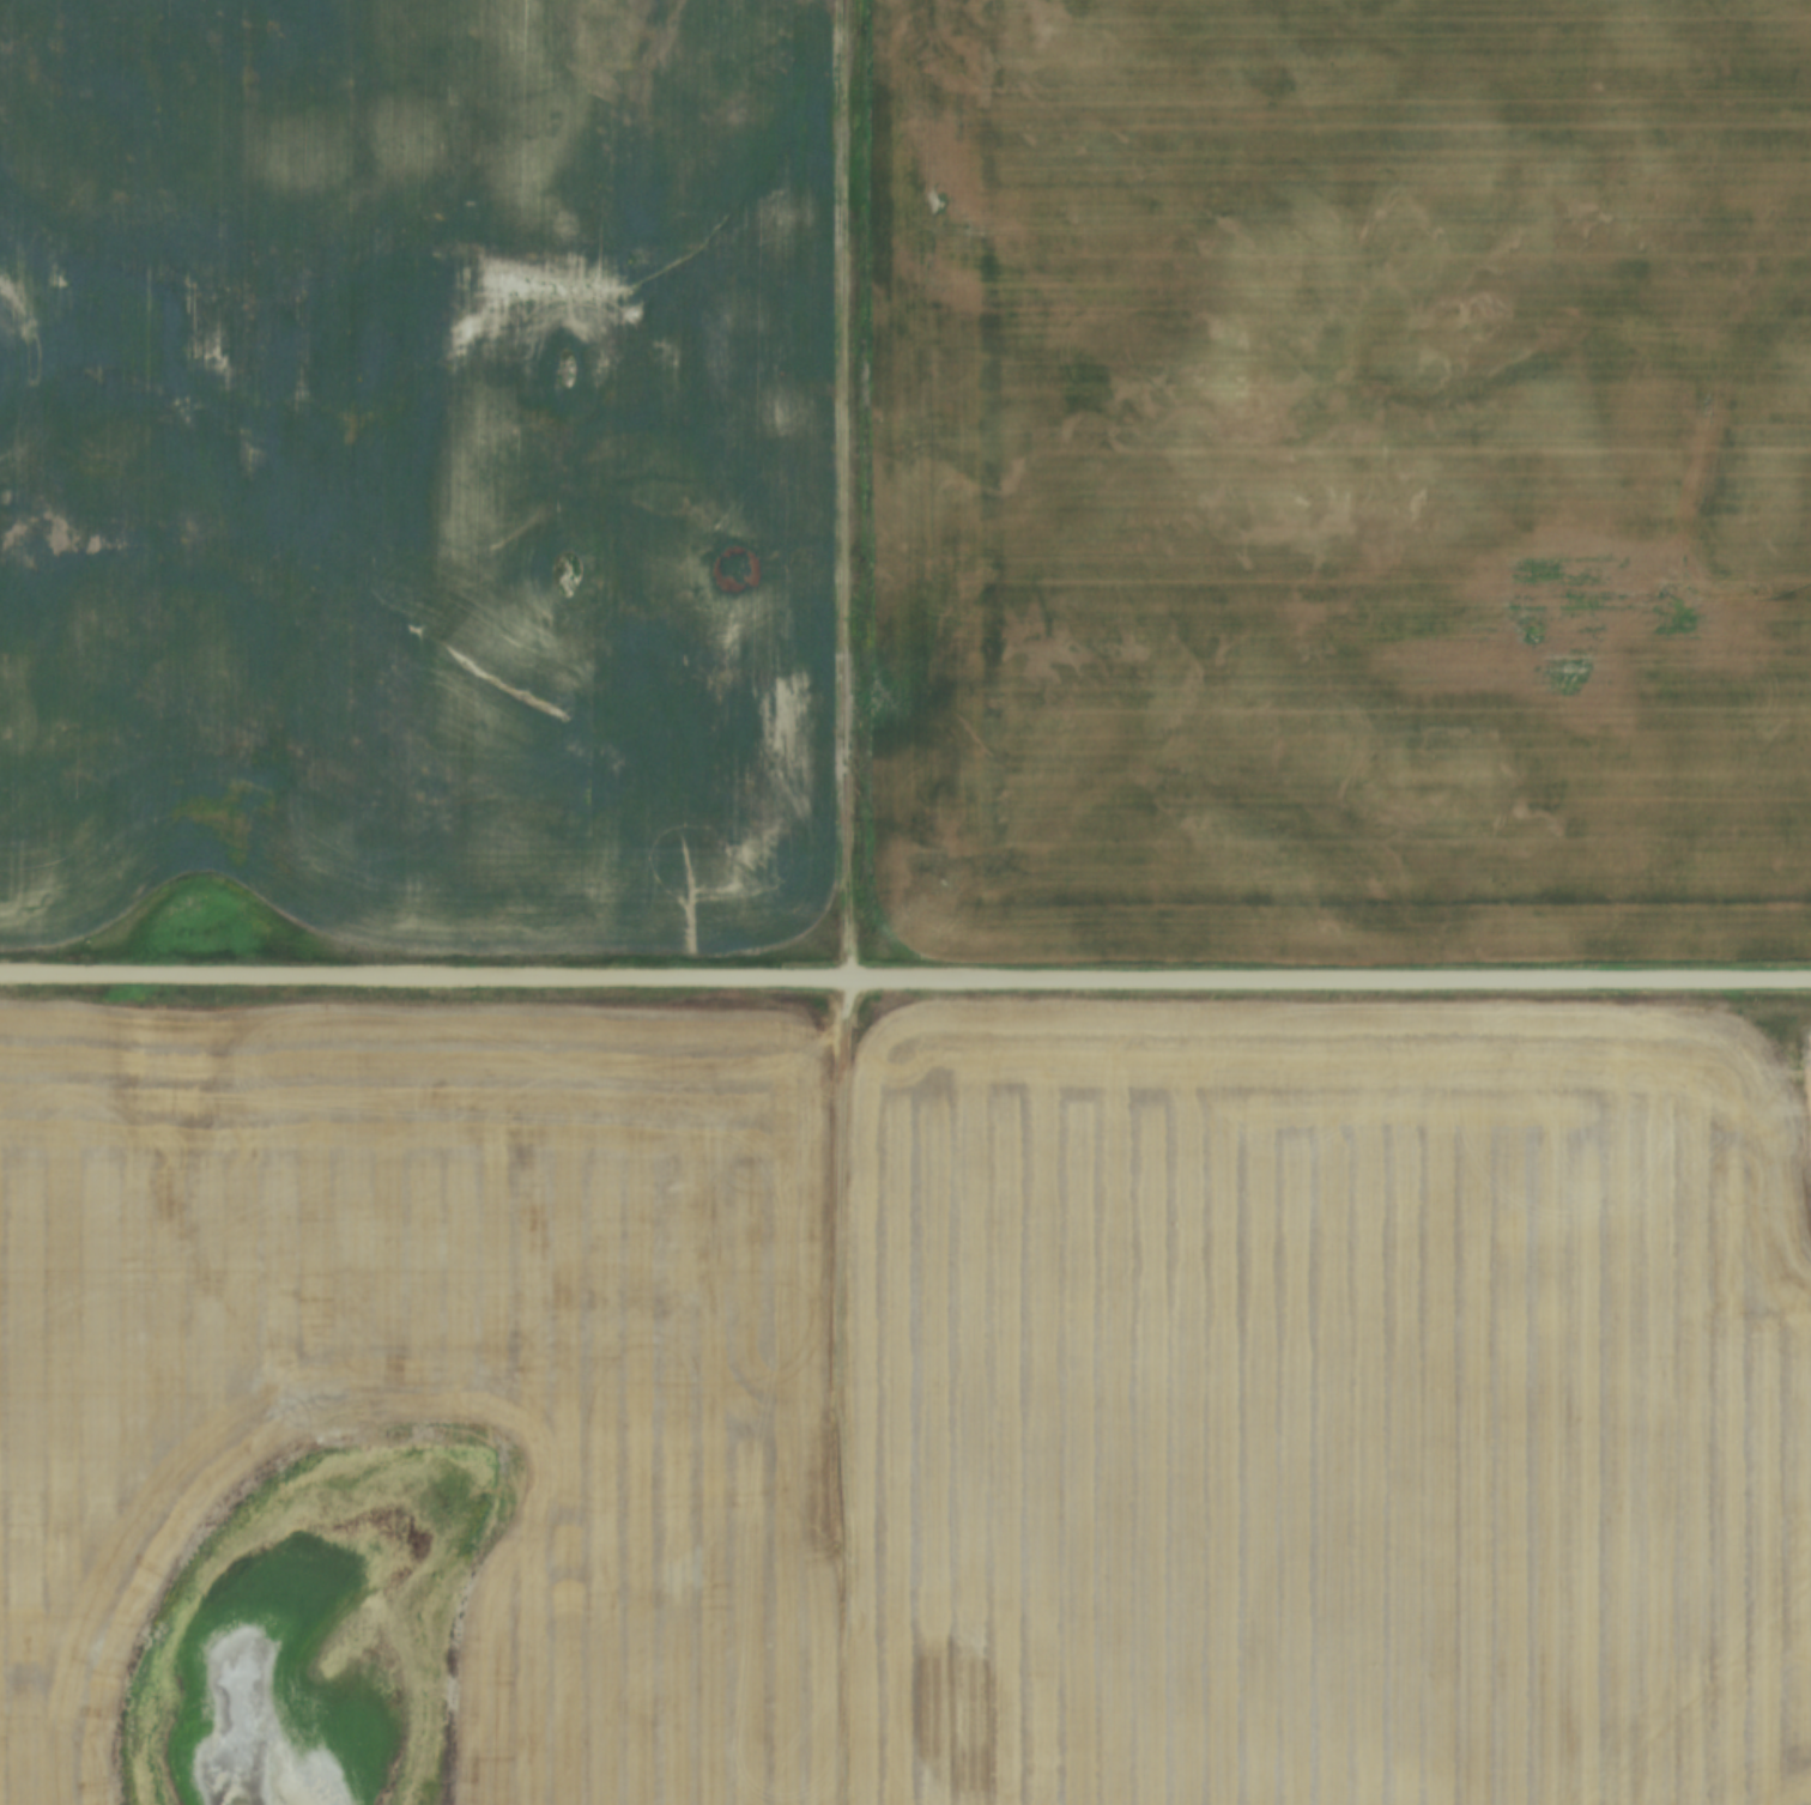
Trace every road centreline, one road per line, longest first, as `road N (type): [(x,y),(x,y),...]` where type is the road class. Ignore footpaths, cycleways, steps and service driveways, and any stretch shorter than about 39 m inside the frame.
road 1 (residential): [(0,978),(1810,984)]
road 2 (track): [(854,0),(850,1031),(842,1242),(848,1804)]

